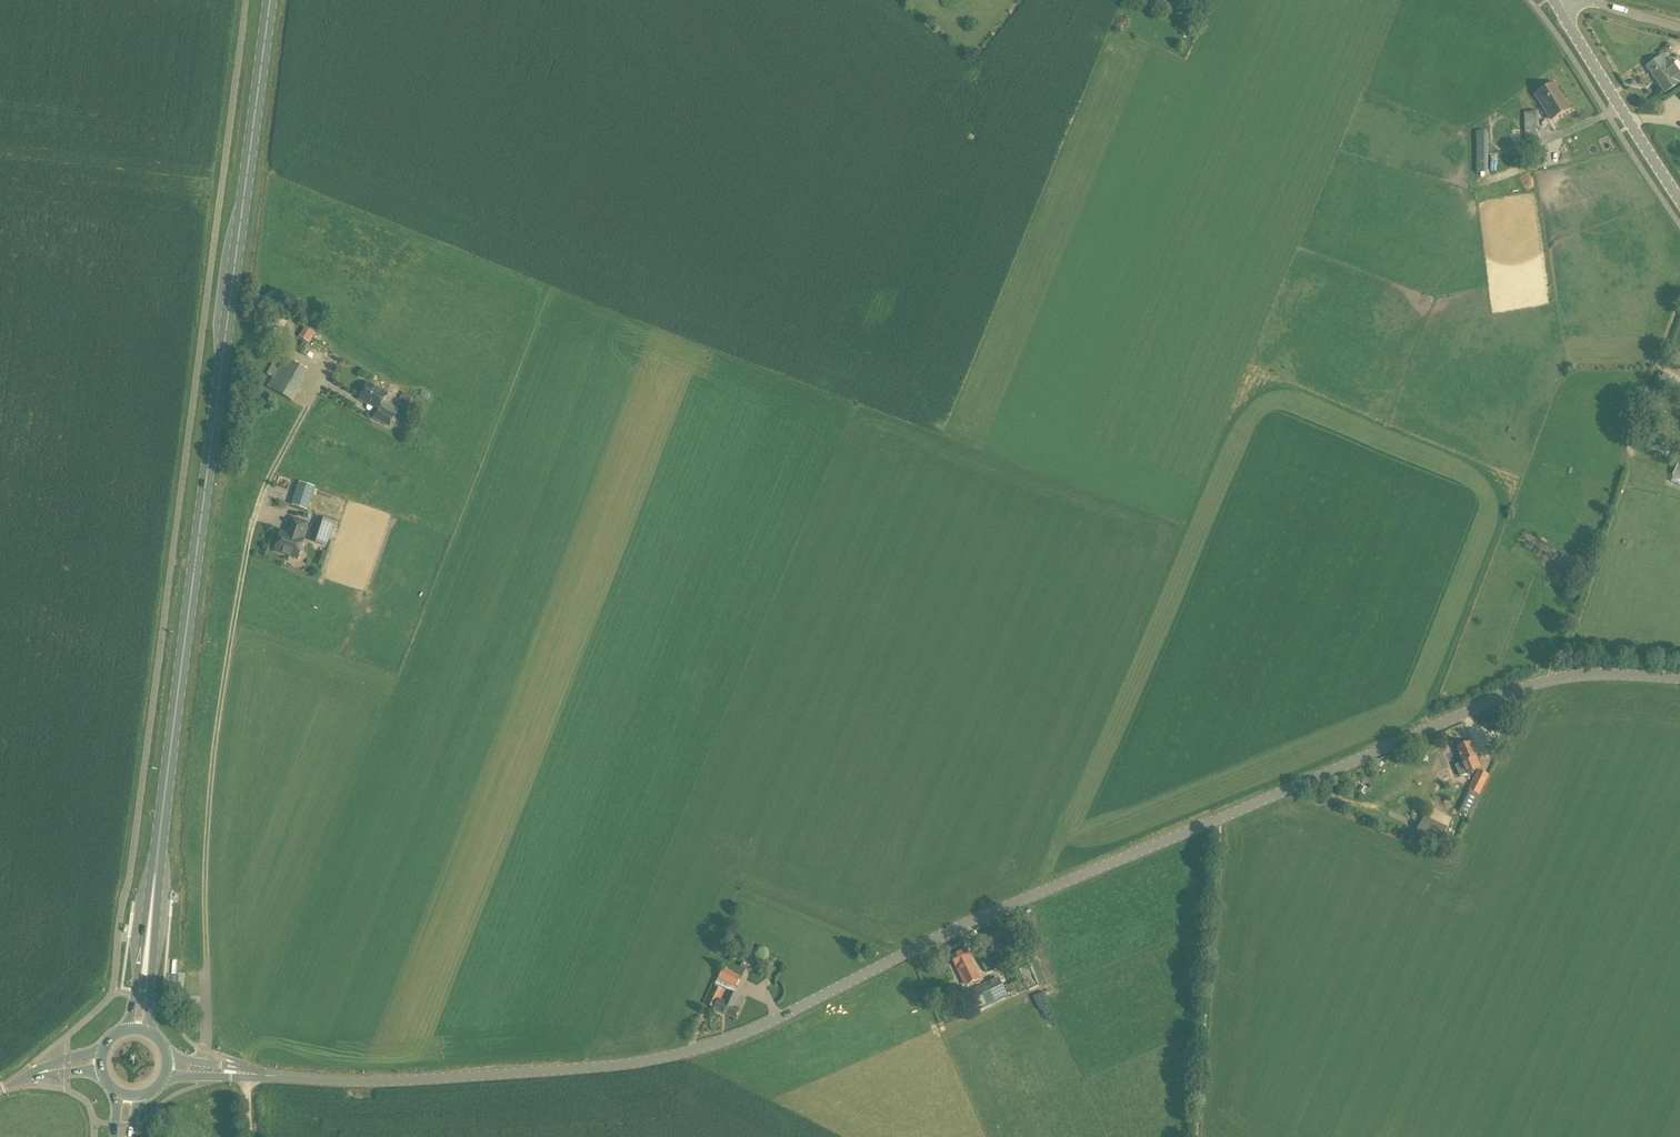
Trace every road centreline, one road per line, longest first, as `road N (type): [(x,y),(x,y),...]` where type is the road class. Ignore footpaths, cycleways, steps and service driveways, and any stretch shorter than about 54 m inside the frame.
road 1 (tertiary): [(170,1067),(392,1082),(677,1058),(755,1031),(975,921),(1535,682),(1578,673),(1679,679)]
road 2 (primary): [(141,1029),(270,0)]
road 3 (track): [(1631,450),(1550,678)]
road 4 (tertiary): [(1679,201),(1556,0)]

